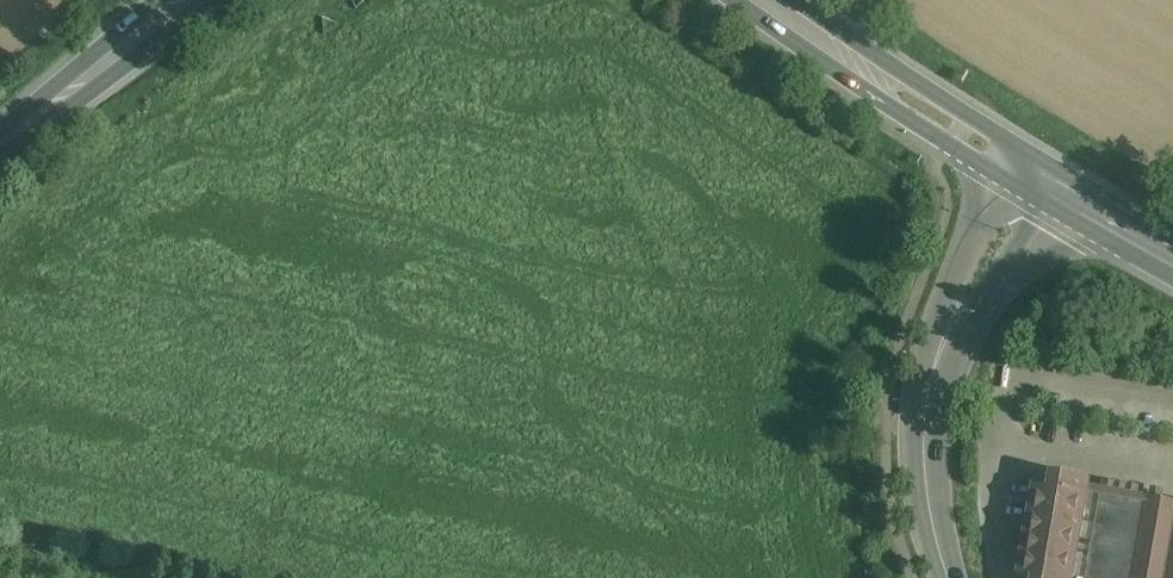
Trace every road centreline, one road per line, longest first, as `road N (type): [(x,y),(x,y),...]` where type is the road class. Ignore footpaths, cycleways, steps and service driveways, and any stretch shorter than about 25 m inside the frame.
road 1 (residential): [(950,577),(930,504),(926,411),(953,331),(1029,180)]
road 2 (secondary): [(758,0),(1029,180)]
road 3 (primary): [(180,0),(0,144)]
road 4 (secondary): [(1029,180),(1172,256)]

